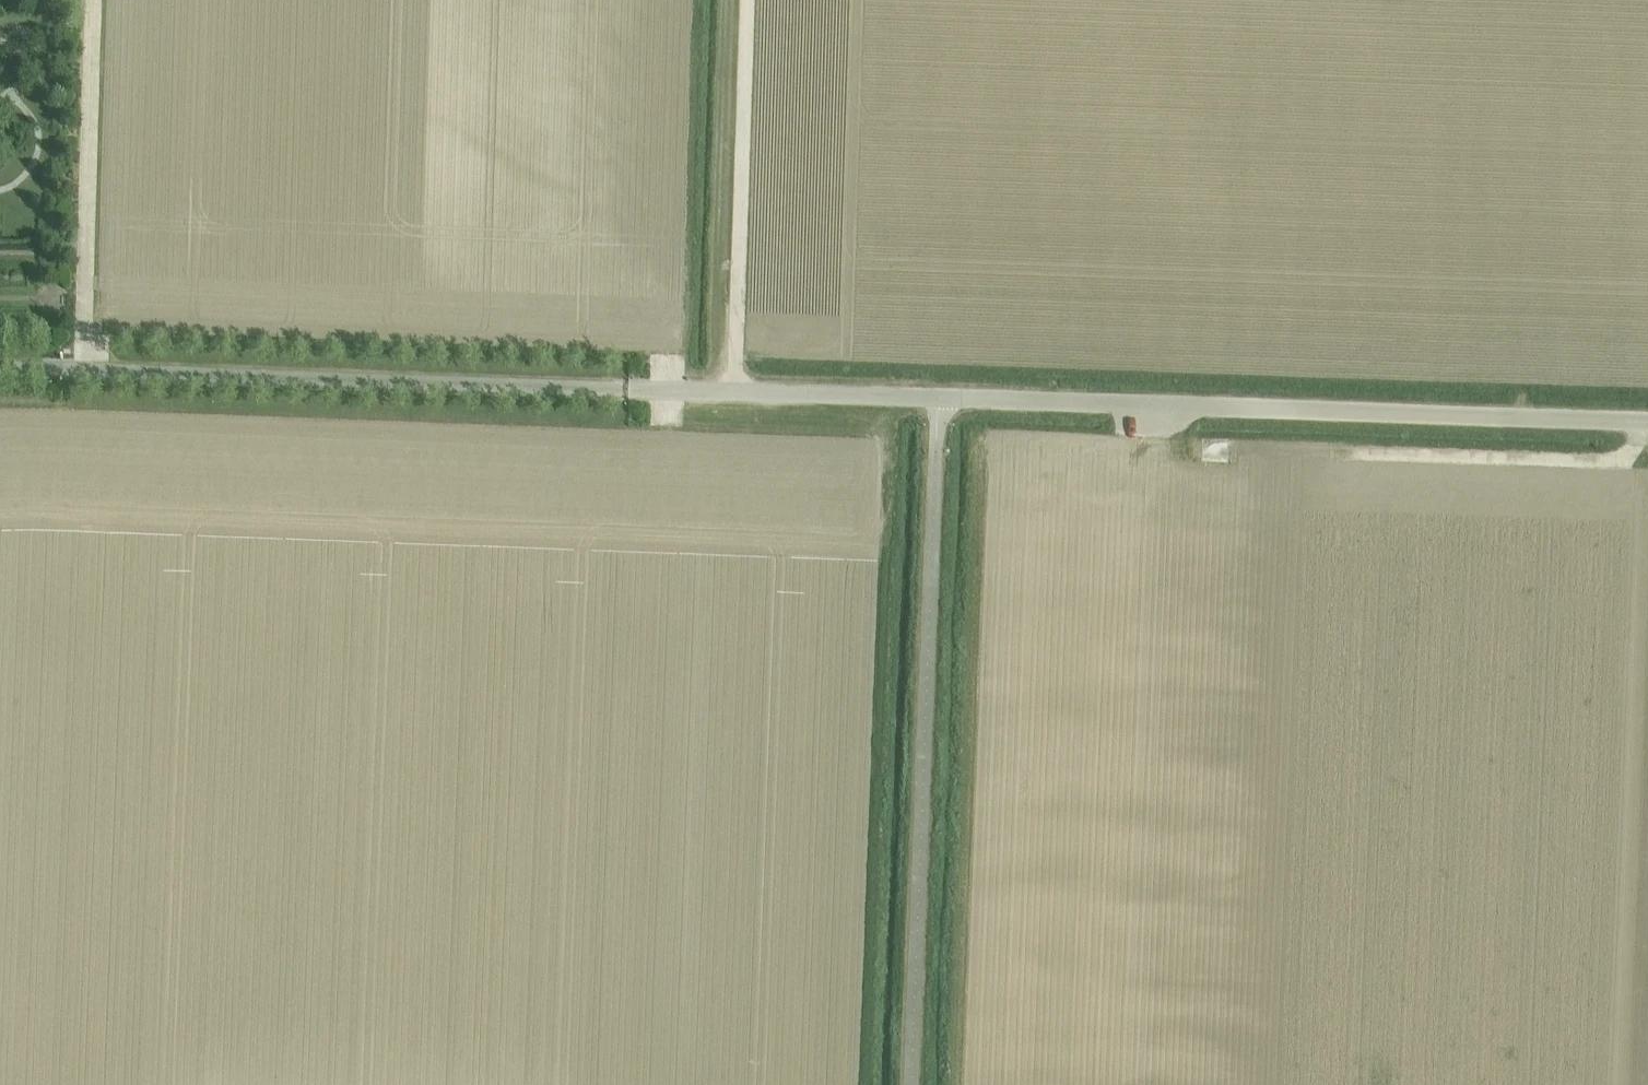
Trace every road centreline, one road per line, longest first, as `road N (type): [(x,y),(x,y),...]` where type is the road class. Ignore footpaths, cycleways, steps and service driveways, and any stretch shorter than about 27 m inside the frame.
road 1 (unclassified): [(1647,423),(938,398)]

